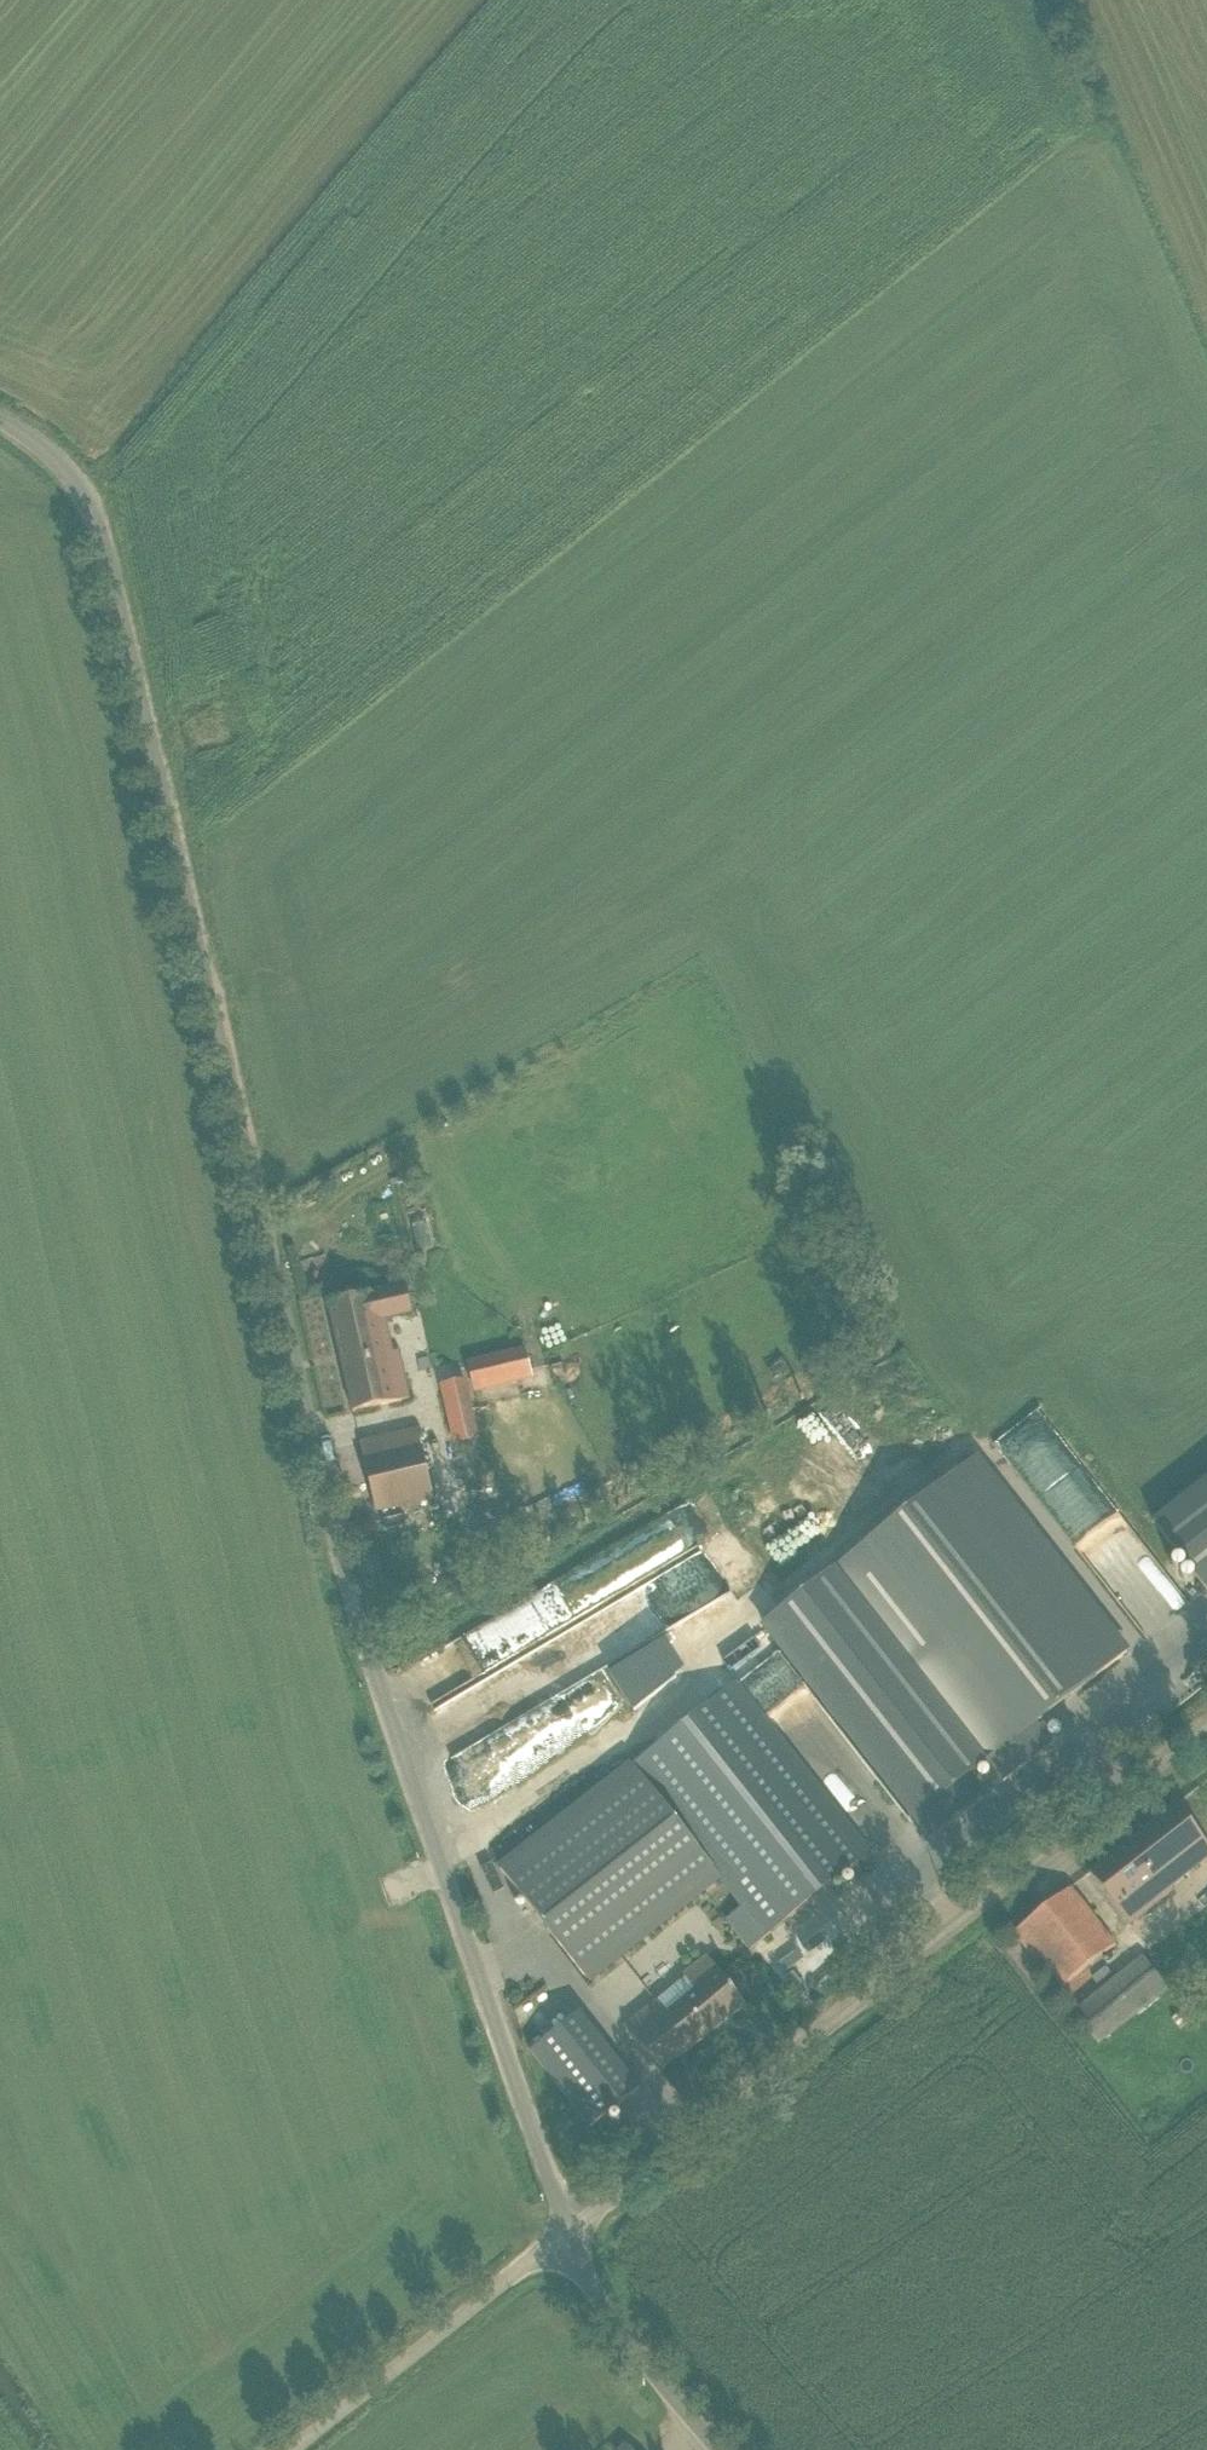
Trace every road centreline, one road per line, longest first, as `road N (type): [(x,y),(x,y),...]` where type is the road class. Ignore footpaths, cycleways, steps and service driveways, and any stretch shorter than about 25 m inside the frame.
road 1 (unclassified): [(0,419),(100,516),(303,1397),(561,2238)]
road 2 (unclassified): [(1206,1730),(561,2238)]
road 3 (unclassified): [(561,2238),(289,2449)]
road 4 (unclassified): [(561,2238),(721,2449)]

